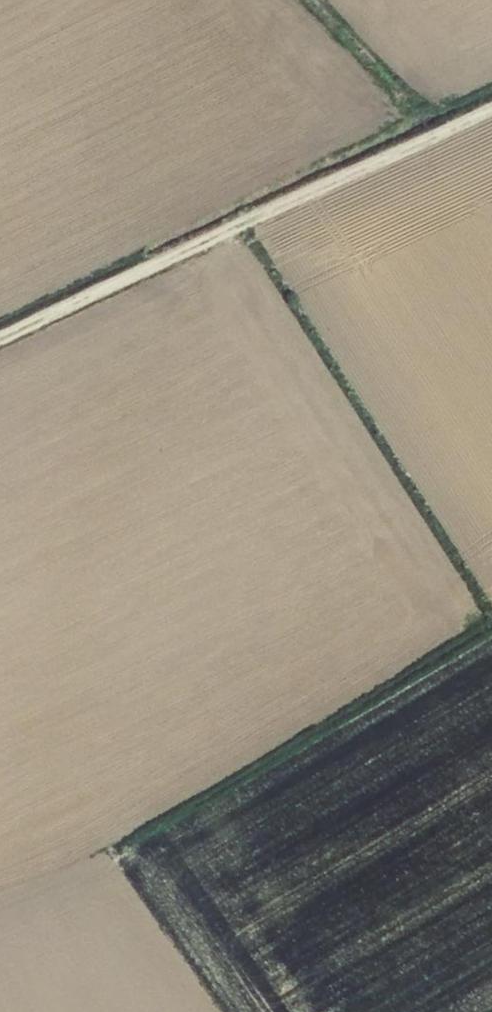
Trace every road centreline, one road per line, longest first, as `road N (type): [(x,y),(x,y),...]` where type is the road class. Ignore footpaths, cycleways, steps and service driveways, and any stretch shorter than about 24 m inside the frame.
road 1 (track): [(0,337),(491,90)]

